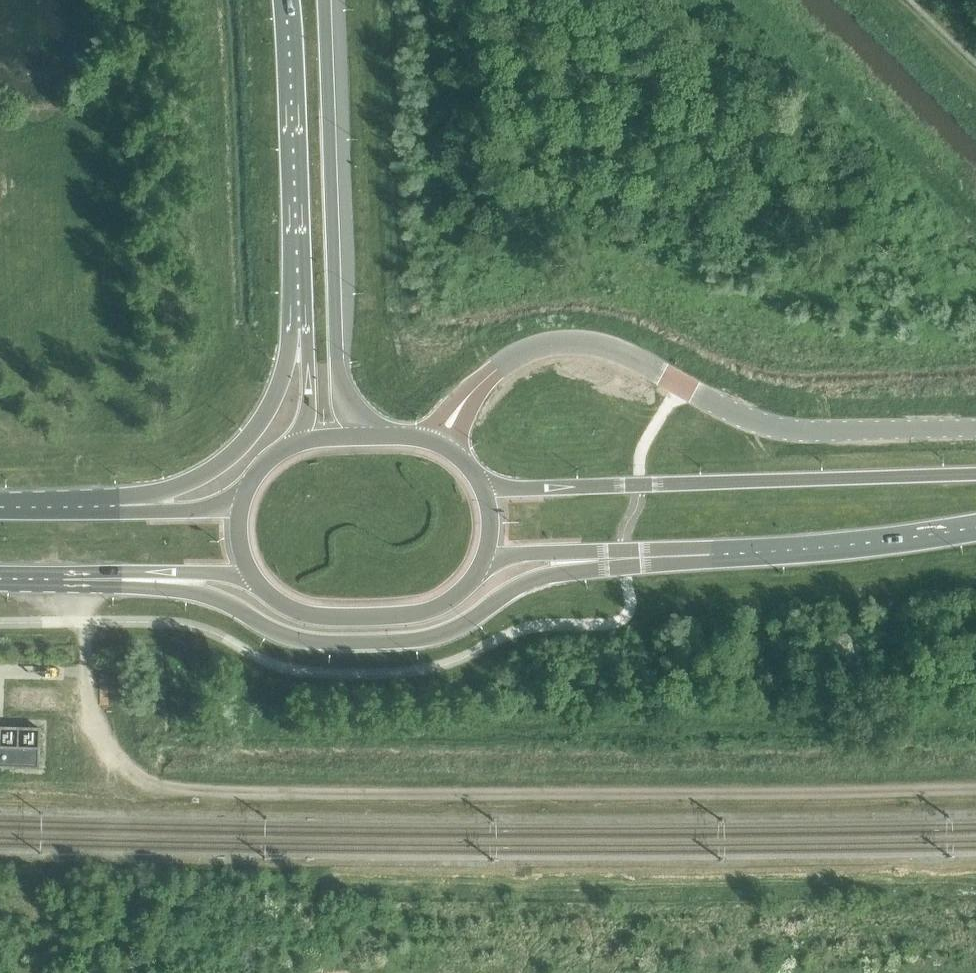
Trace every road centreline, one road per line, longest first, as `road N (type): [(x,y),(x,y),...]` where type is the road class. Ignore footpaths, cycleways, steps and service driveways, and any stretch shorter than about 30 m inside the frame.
road 1 (track): [(975,788),(209,791),(141,773),(119,756),(92,711),(87,686)]
road 2 (unclassified): [(467,399),(519,353),(581,343),(620,352),(777,428),(975,427)]
road 3 (trunk): [(975,473),(516,489),(480,482)]
road 4 (trunk): [(137,573),(219,600),(288,637),(382,642),(436,636),(534,579),(600,560)]
road 5 (motorway): [(381,436),(347,407),(339,377),(324,0)]
road 6 (trunk): [(600,560),(844,545),(975,527)]
road 7 (motorway): [(294,0),(307,327)]
road 8 (motorway): [(307,327),(244,441),(139,511)]
road 9 (trunk): [(258,583),(306,614),(396,616),(444,604),(480,566)]
road 10 (trunk): [(139,511),(0,513)]
road 11 (trunk): [(0,570),(137,573)]
road 12 (trunk): [(480,566),(517,554),(581,552),(600,560)]
road 13 (trunk): [(137,573),(218,573),(258,583)]

